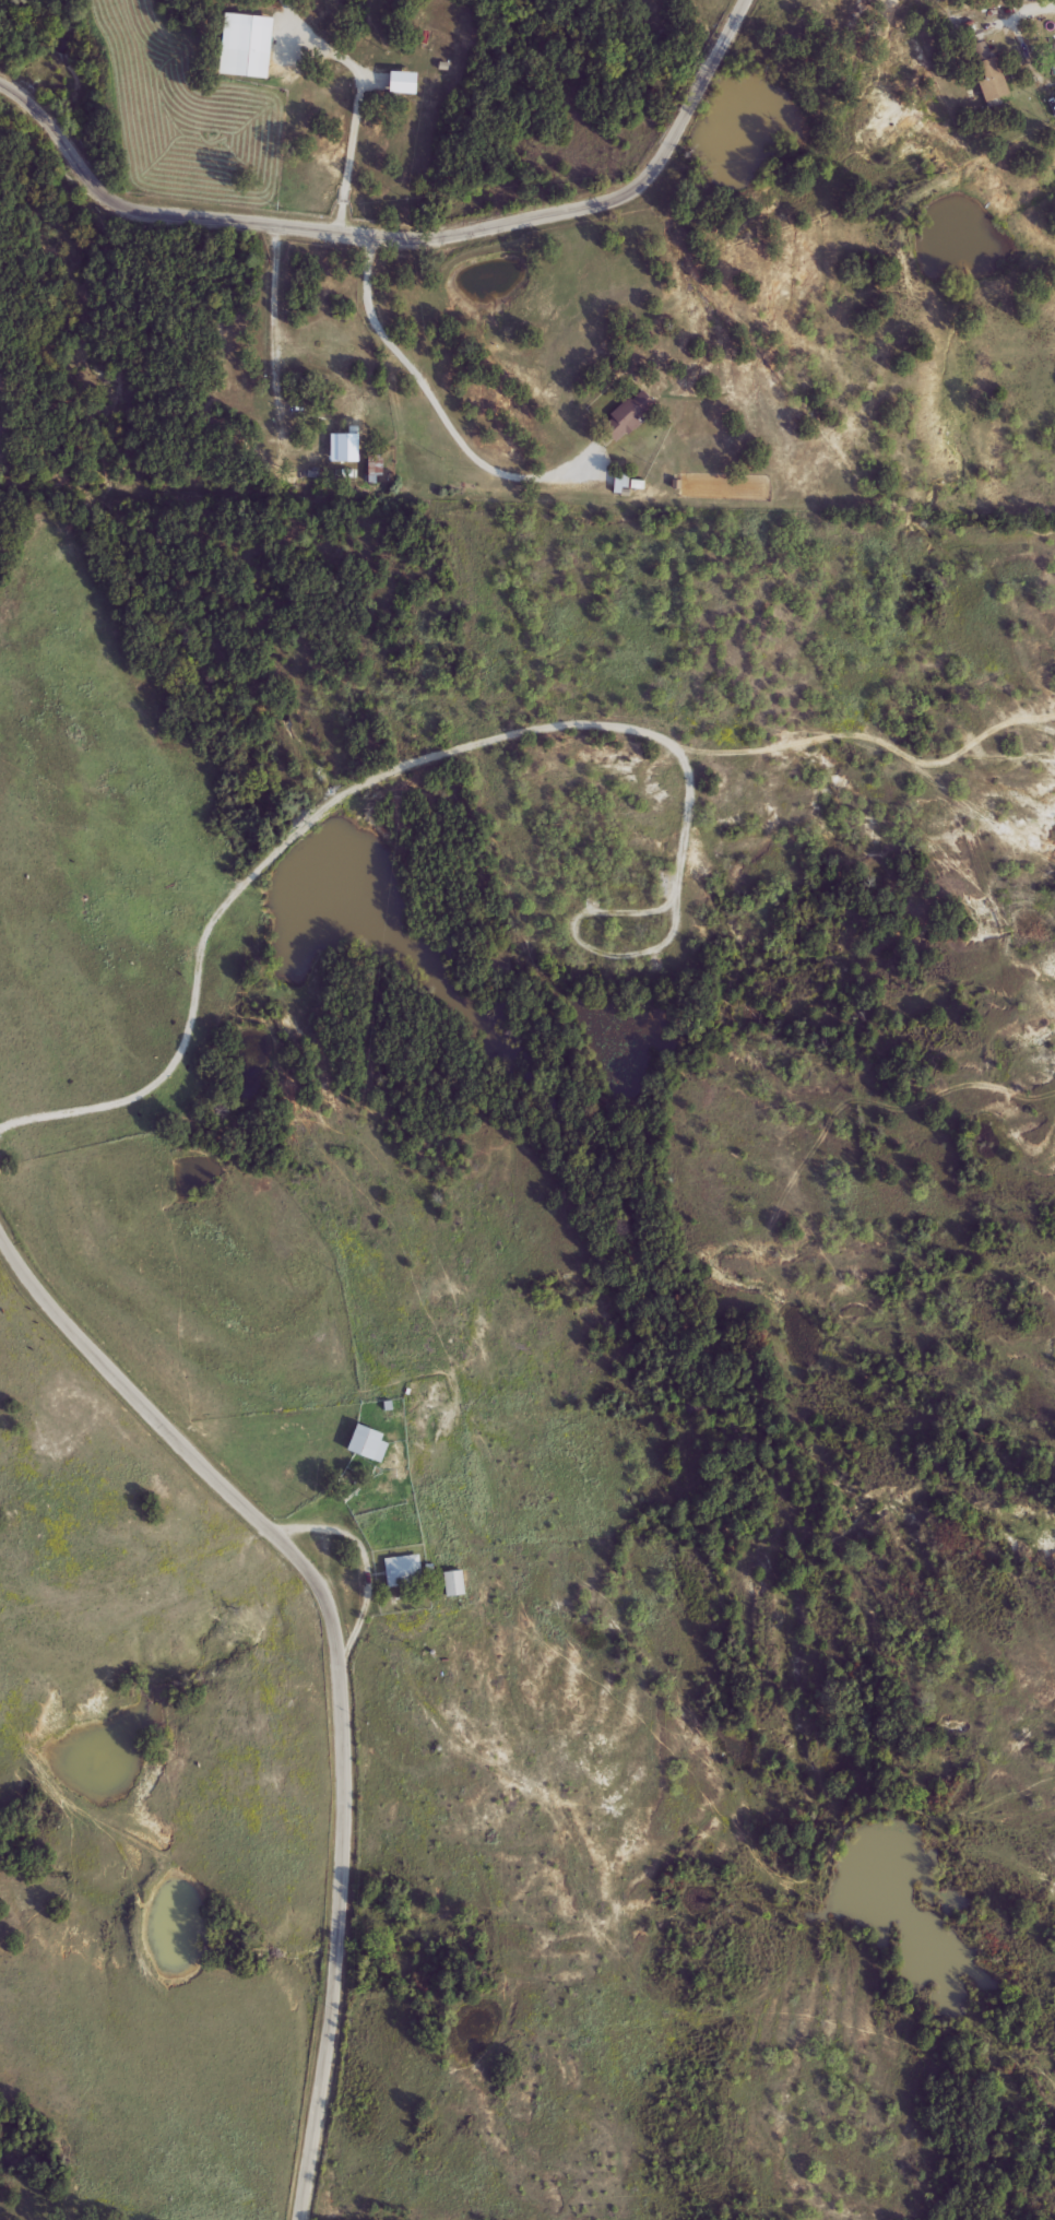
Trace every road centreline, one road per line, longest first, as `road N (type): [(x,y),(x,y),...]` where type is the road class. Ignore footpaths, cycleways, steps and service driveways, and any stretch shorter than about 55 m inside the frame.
road 1 (residential): [(298,2219),(335,1988),(343,1808),(335,1641),(316,1580),(23,1284),(0,1242)]
road 2 (residential): [(685,119),(621,202),(459,235),(371,238),(103,201),(35,108),(0,90)]
road 3 (residential): [(685,119),(744,0)]

